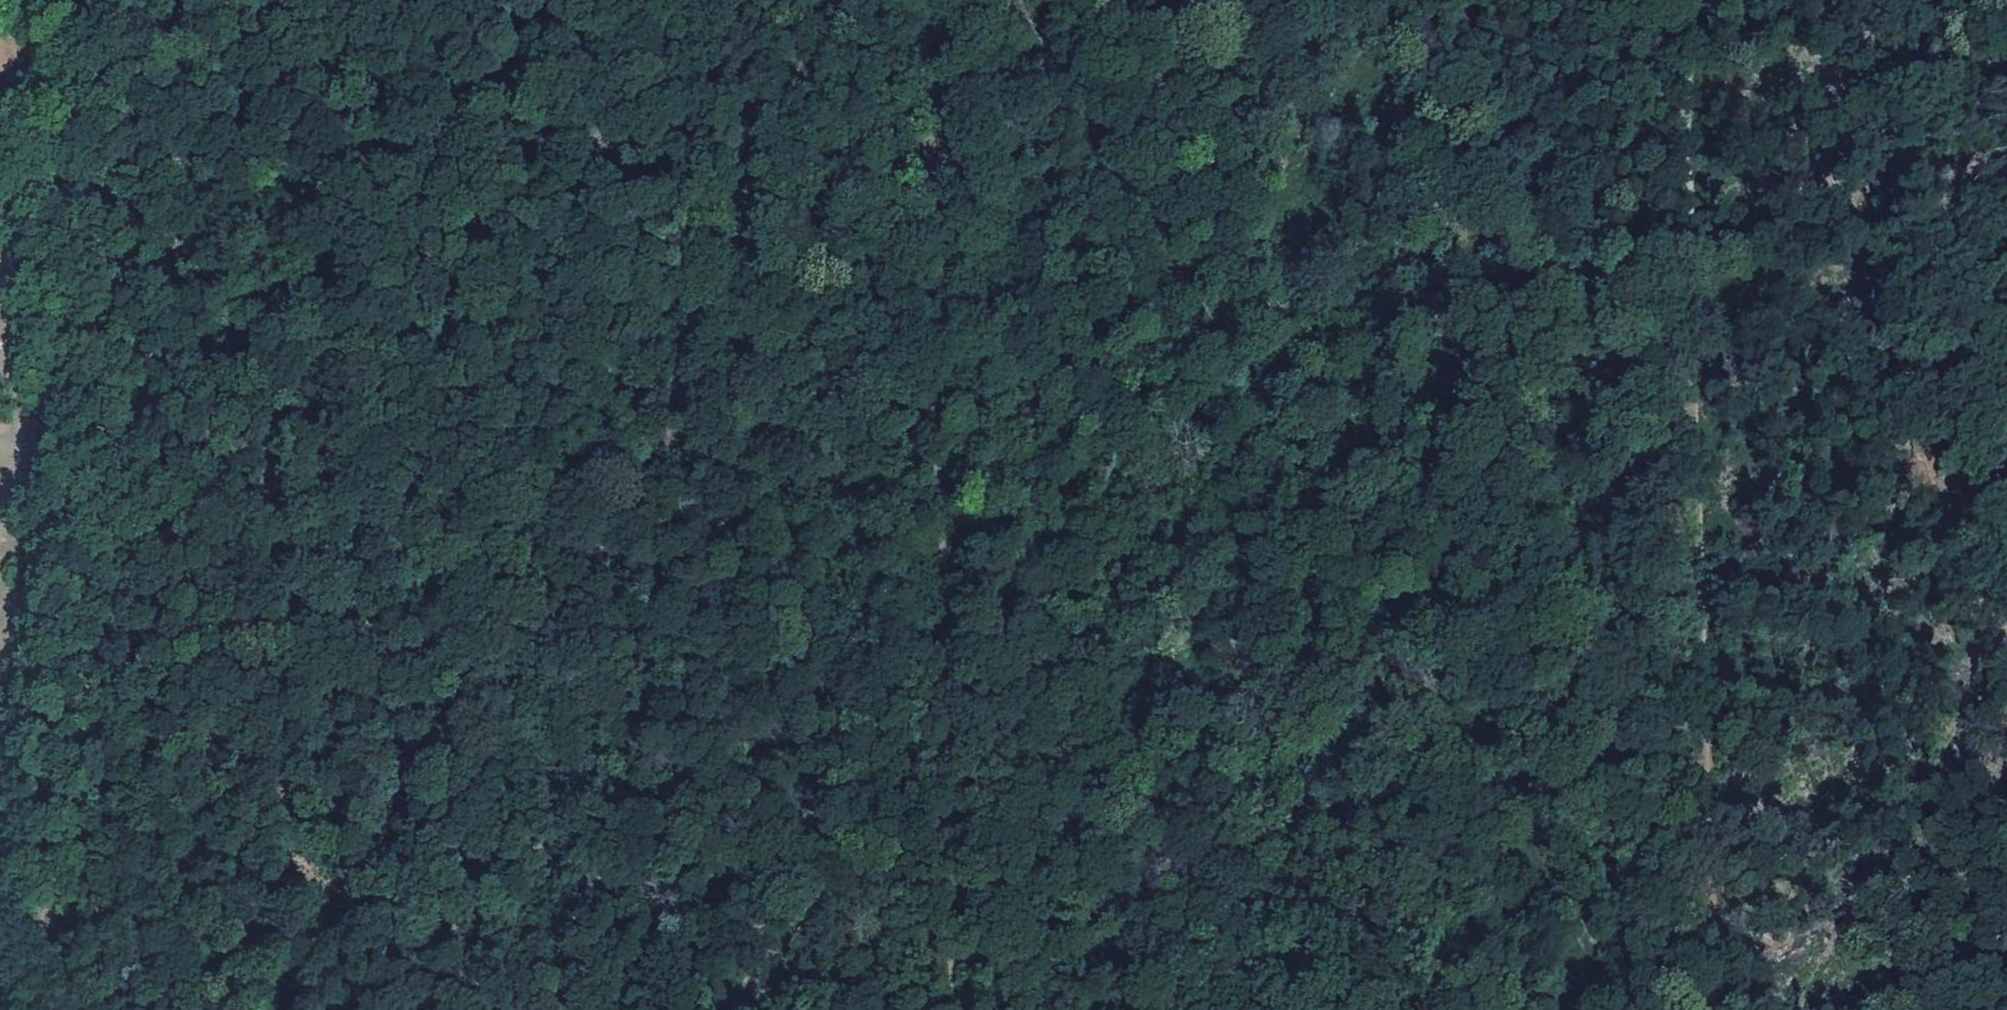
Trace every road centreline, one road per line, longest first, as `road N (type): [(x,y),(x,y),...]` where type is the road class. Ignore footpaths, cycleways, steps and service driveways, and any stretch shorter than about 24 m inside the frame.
road 1 (track): [(920,0),(964,1009)]
road 2 (track): [(1712,1009),(1694,0)]

